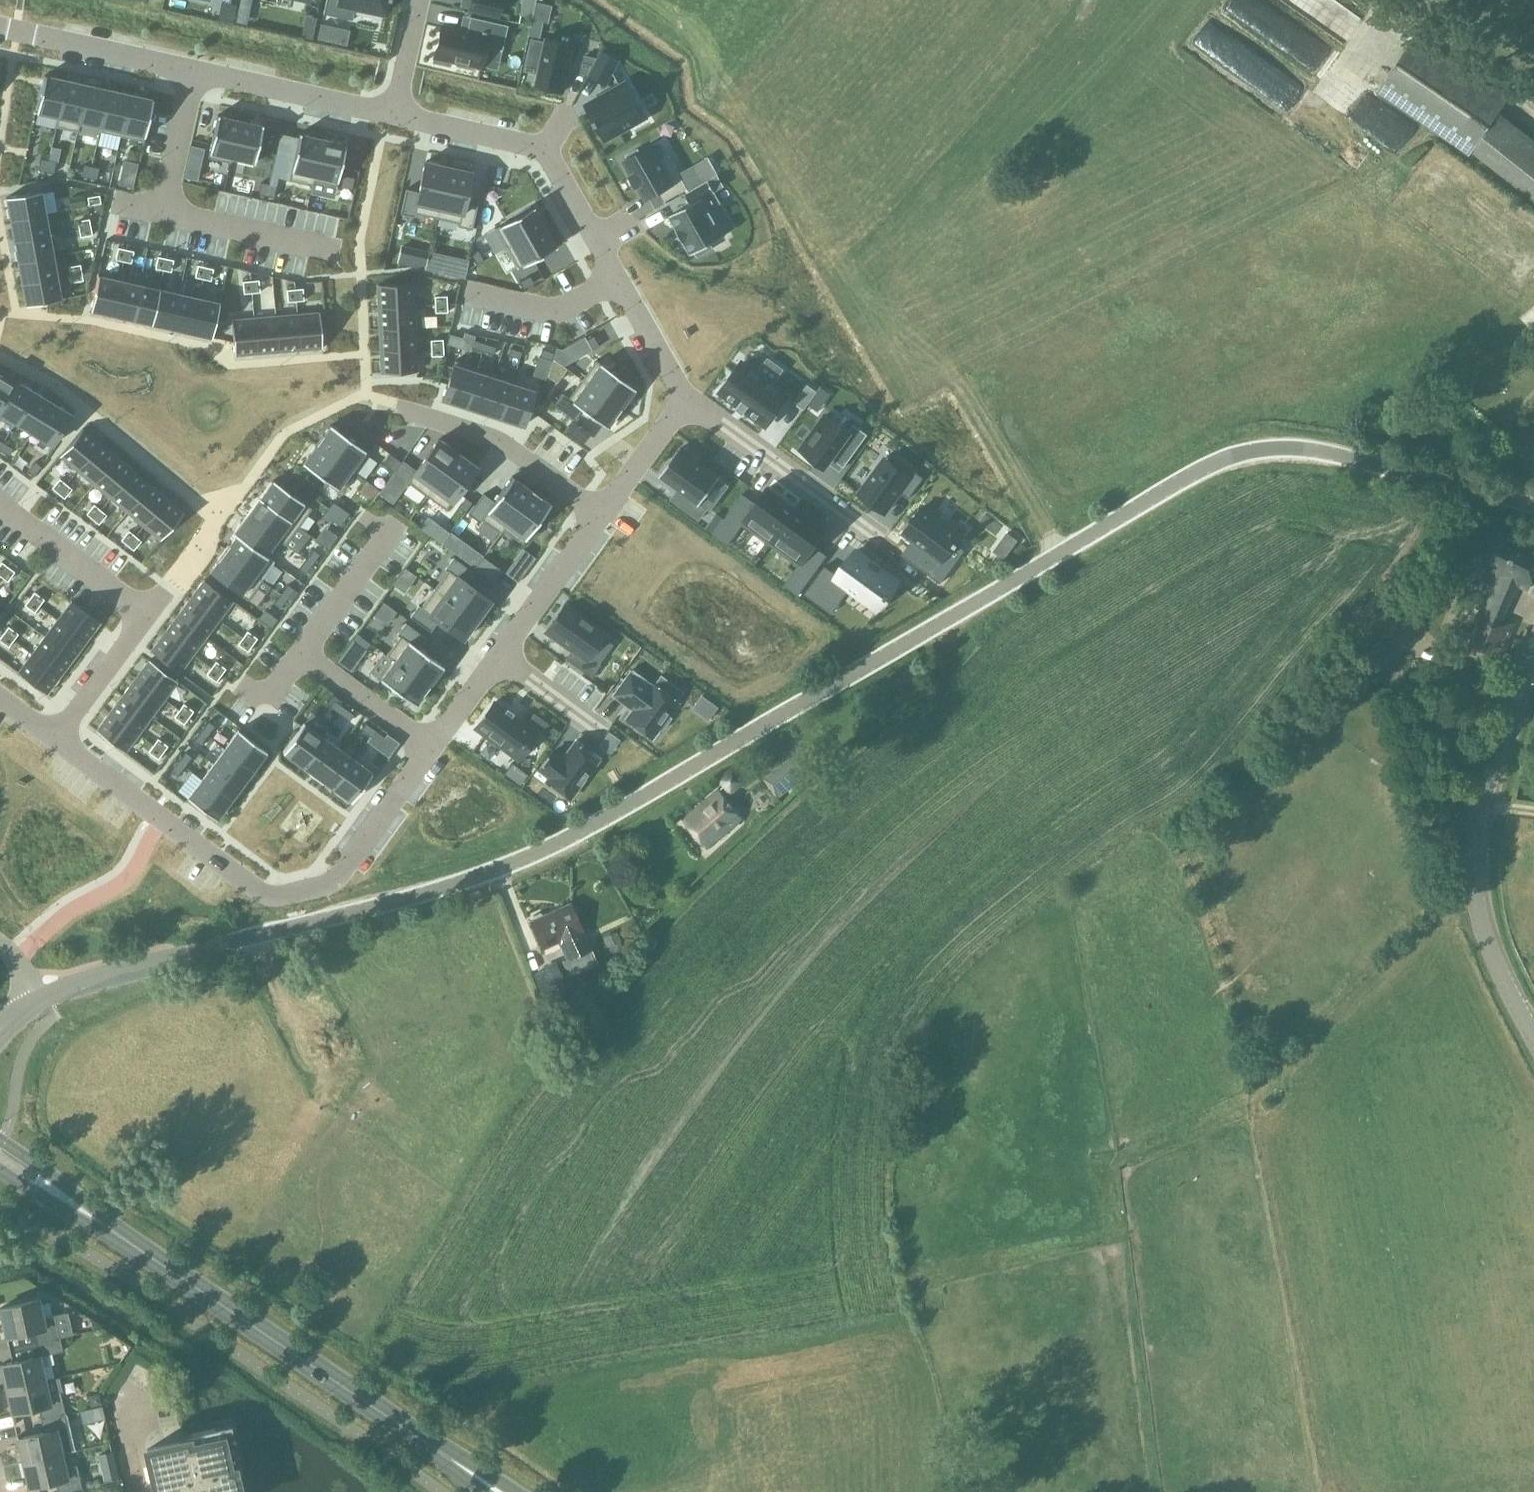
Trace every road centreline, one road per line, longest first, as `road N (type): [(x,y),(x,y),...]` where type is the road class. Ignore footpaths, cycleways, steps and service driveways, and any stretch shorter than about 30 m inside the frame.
road 1 (unclassified): [(36,1002),(108,973),(448,887),(564,841),(1237,455),(1306,450),(1533,506)]
road 2 (residential): [(503,655),(344,872),(268,897),(55,736)]
road 3 (secondary): [(499,1491),(0,1152)]
road 4 (tertiary): [(1533,1032),(1486,935),(1478,855),(1488,792),(1533,644)]
road 5 (residential): [(55,736),(145,611),(0,502)]
road 6 (residential): [(398,113),(536,144),(617,282)]
road 7 (residential): [(363,394),(498,441),(604,517)]
road 8 (residential): [(689,402),(881,538)]
road 9 (residential): [(197,67),(398,113)]
road 10 (residential): [(0,23),(197,67)]
road 11 (track): [(1379,0),(1533,104)]
road 12 (residential): [(334,249),(165,211)]
road 13 (residential): [(604,517),(503,655)]
road 14 (residential): [(475,295),(545,312),(617,282)]
road 15 (residential): [(197,67),(165,211)]
road 16 (residential): [(689,402),(604,517)]
road 17 (residential): [(617,282),(689,402)]
road 18 (residential): [(503,655),(605,733)]

